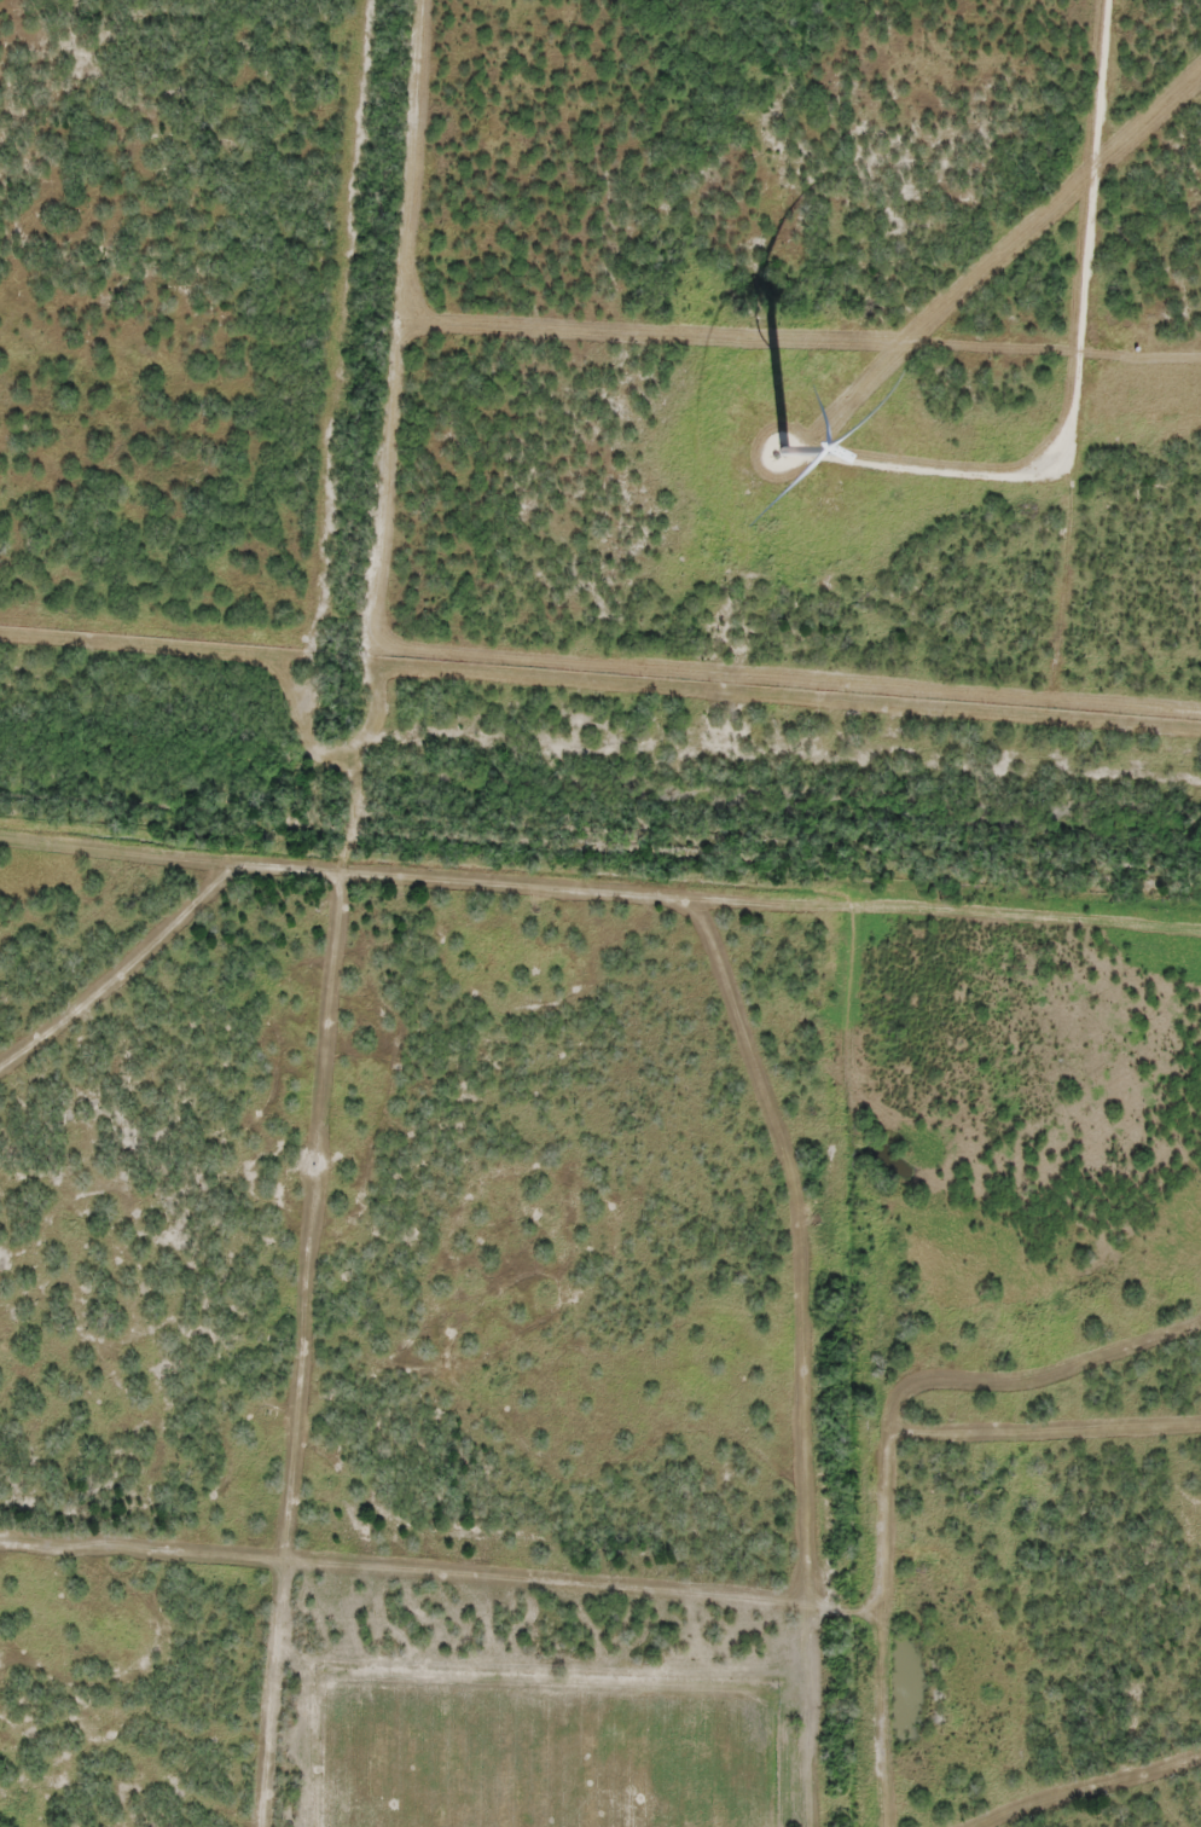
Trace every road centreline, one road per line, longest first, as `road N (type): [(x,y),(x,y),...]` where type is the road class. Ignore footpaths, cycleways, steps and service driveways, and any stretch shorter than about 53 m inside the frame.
road 1 (residential): [(399,0),(370,669),(1200,756)]

